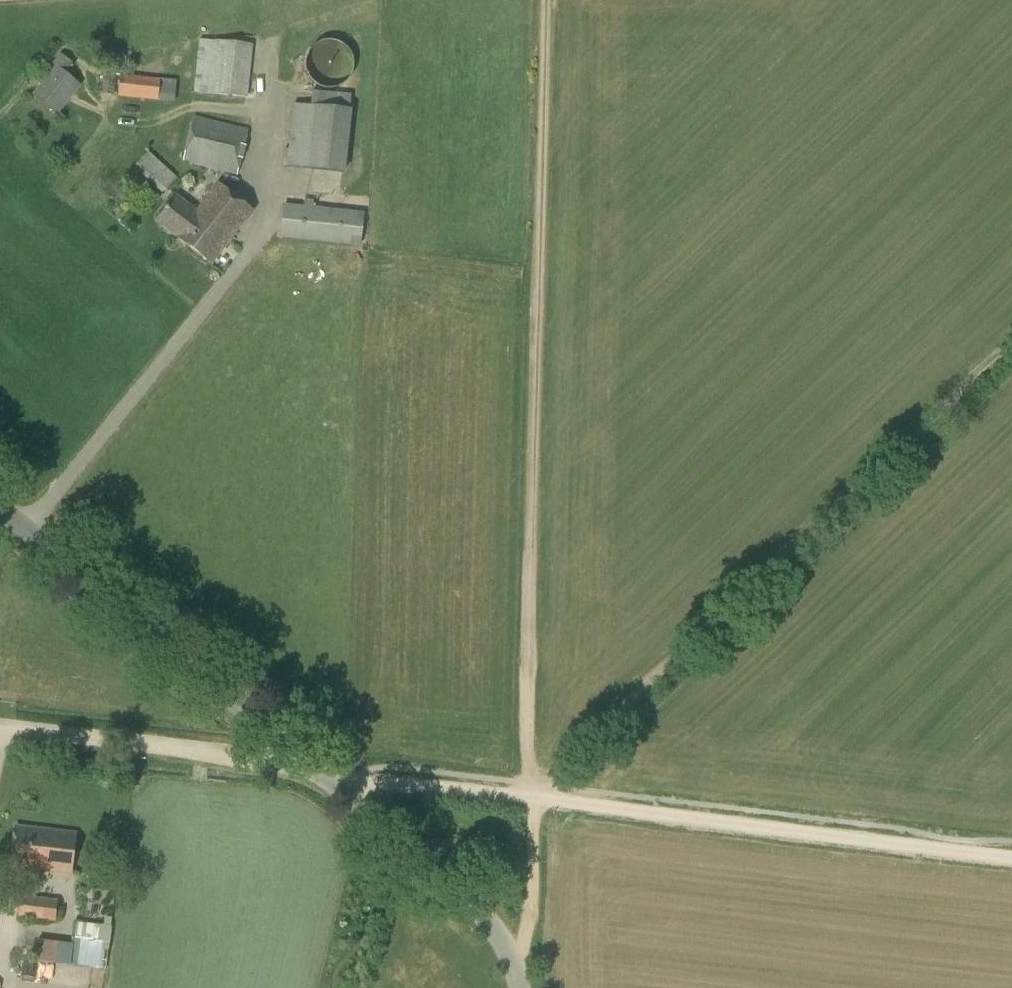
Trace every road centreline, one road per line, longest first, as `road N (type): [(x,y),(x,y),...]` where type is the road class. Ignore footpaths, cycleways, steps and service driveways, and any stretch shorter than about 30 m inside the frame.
road 1 (track): [(545,0),(526,755),(535,798)]
road 2 (unclassified): [(521,987),(499,934),(465,899),(275,754),(0,520)]
road 3 (track): [(1011,341),(535,784)]
road 4 (track): [(535,798),(0,734)]
road 5 (track): [(1011,860),(535,798)]
road 6 (track): [(535,798),(531,899),(516,969)]

